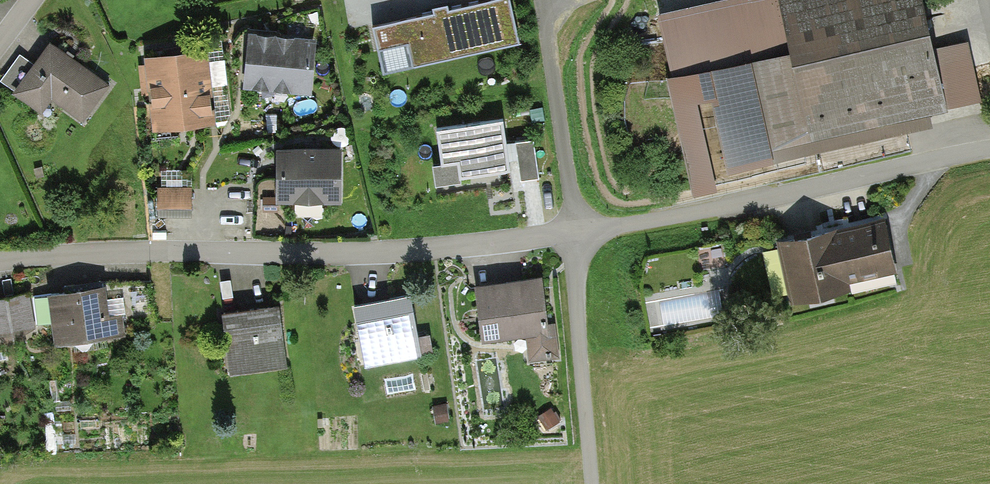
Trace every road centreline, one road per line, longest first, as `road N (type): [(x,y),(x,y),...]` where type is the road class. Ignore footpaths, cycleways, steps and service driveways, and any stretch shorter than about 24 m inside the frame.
road 1 (residential): [(0,263),(133,252),(386,252),(572,232)]
road 2 (track): [(989,150),(572,232)]
road 3 (residential): [(572,232),(591,483)]
road 4 (residential): [(572,232),(543,0)]

